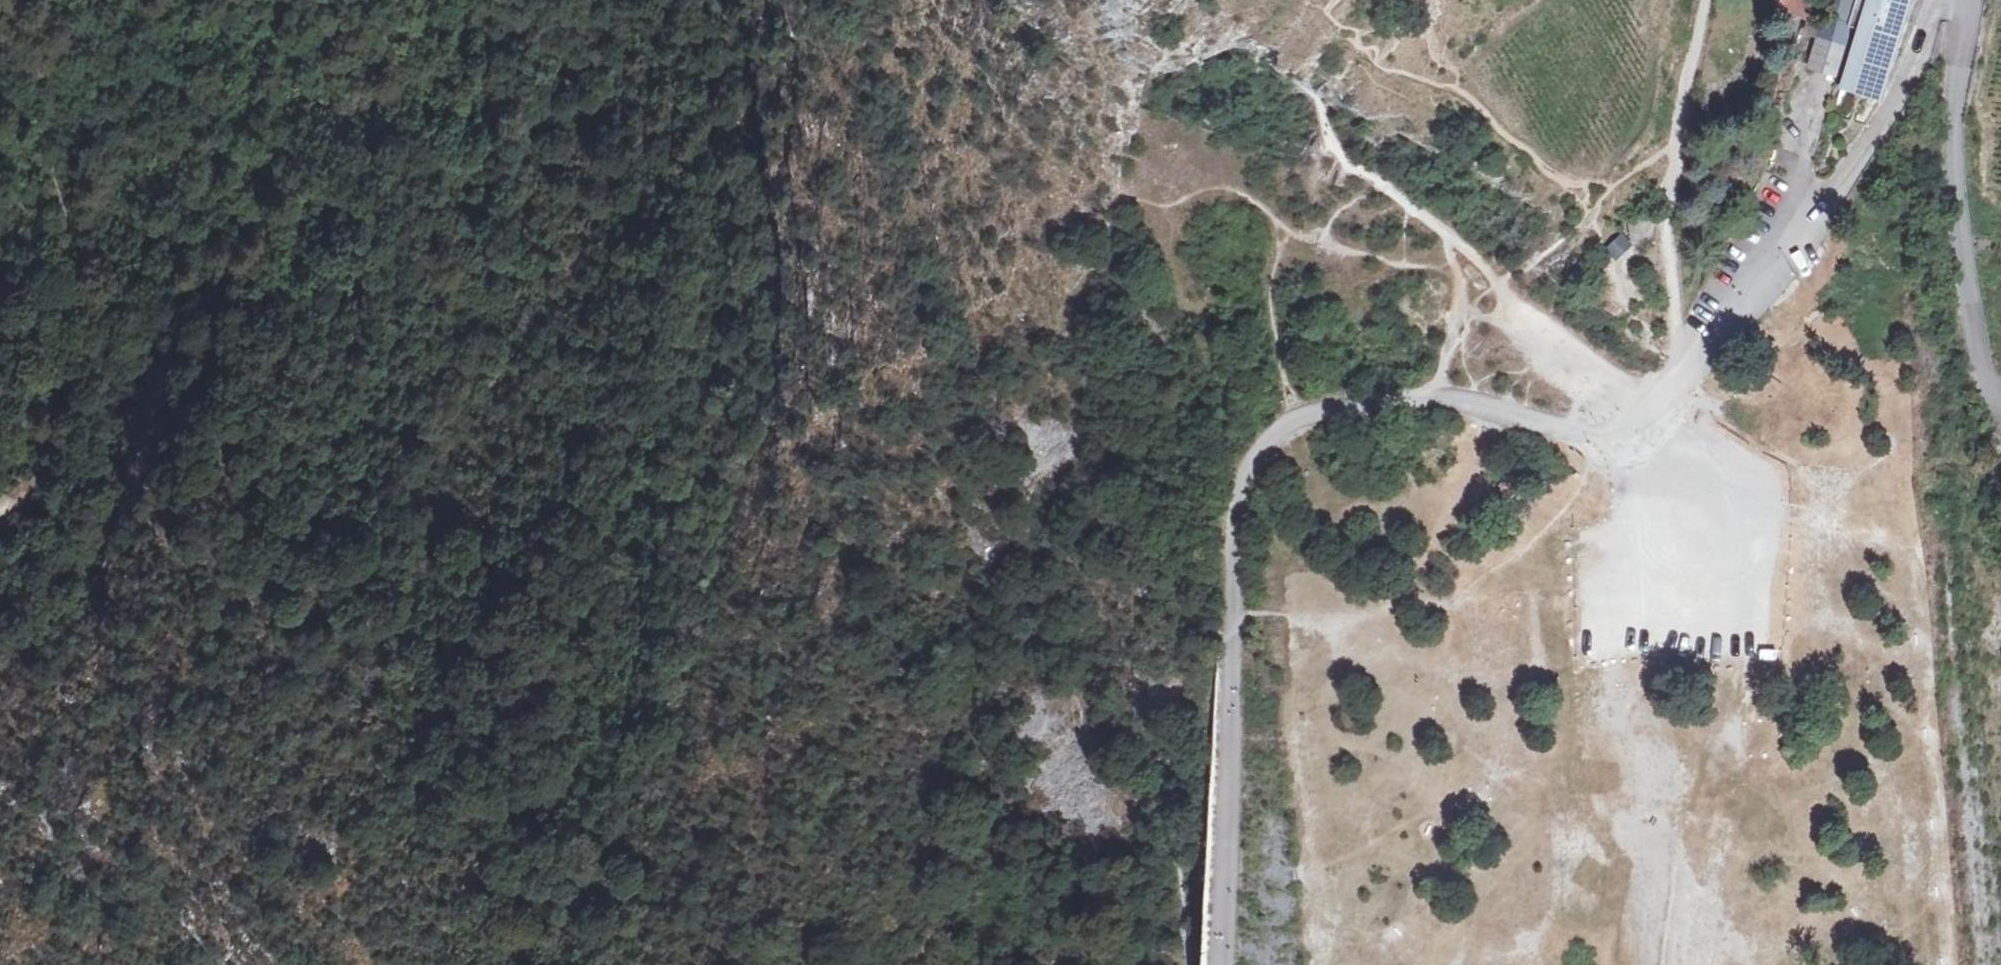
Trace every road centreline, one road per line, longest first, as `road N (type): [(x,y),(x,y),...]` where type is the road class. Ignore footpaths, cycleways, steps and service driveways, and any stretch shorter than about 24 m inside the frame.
road 1 (unclassified): [(1941,0),(1895,100),(1813,216),(1679,374)]
road 2 (unclassified): [(2000,389),(1981,364),(1954,132),(1965,0)]
road 3 (track): [(1679,374),(1669,196),(1706,0)]

